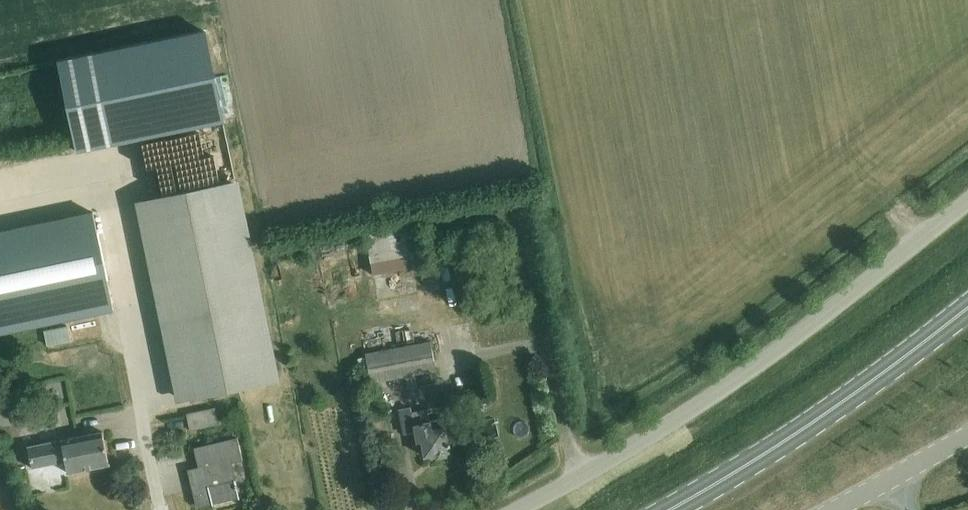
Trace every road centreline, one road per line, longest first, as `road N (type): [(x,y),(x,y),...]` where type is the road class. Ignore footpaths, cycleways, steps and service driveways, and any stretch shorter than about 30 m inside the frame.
road 1 (unclassified): [(509,509),(639,442),(815,325),(967,203)]
road 2 (primary): [(668,509),(967,306)]
road 3 (unclassified): [(835,509),(967,436)]

